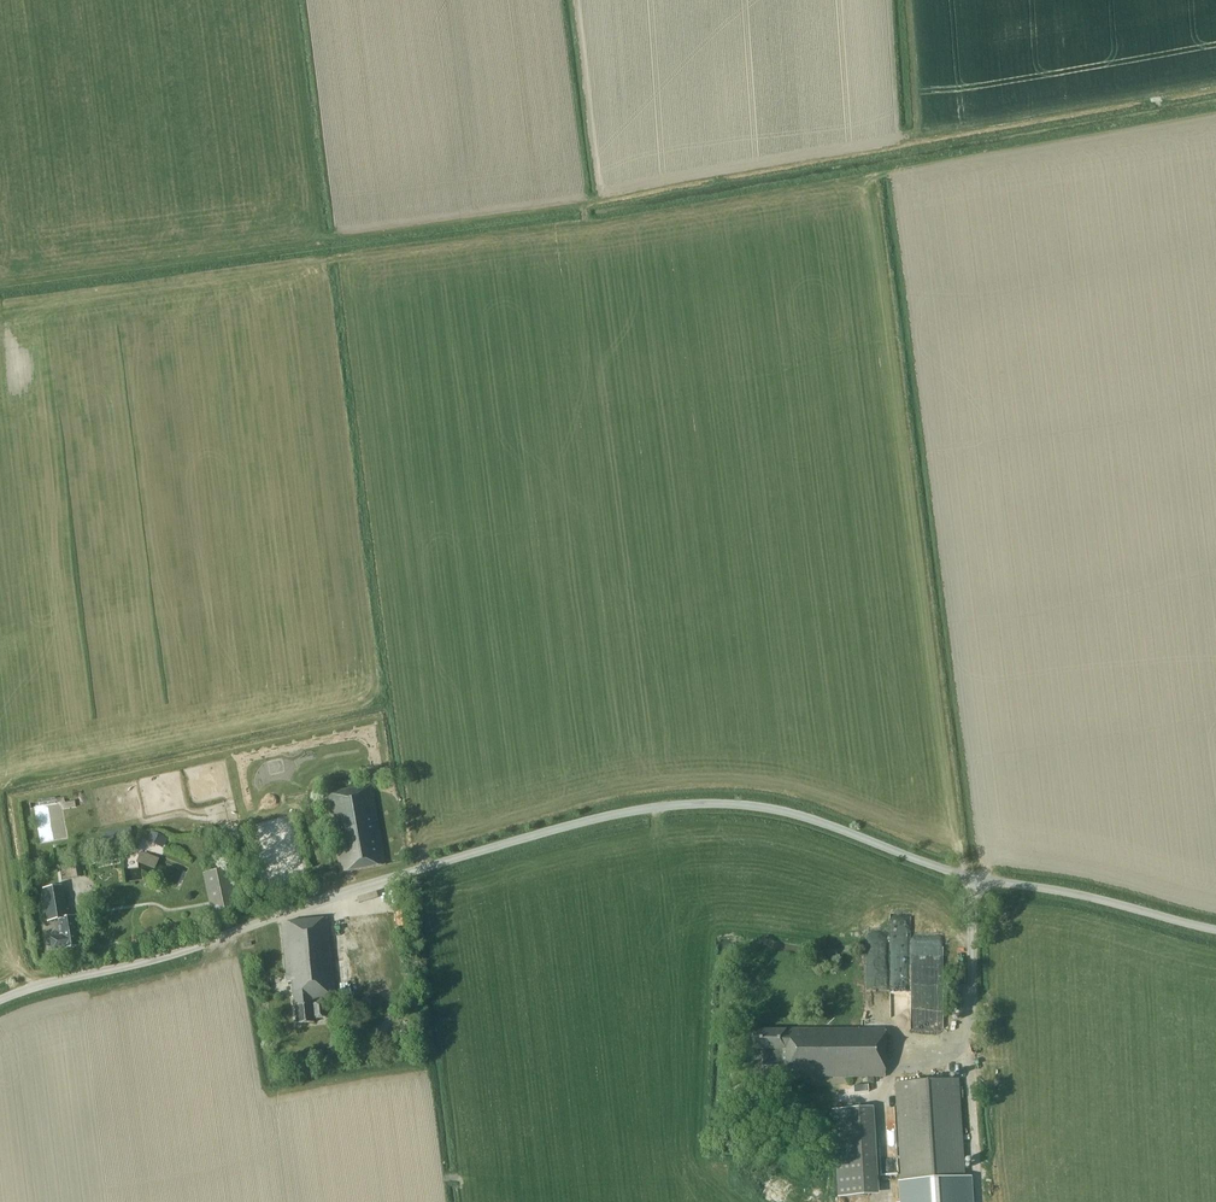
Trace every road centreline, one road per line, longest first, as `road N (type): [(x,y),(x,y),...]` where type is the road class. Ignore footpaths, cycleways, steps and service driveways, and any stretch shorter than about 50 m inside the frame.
road 1 (tertiary): [(0,1002),(182,953),(411,871),(593,819),(707,804),(814,820),(927,865),(1215,931)]

